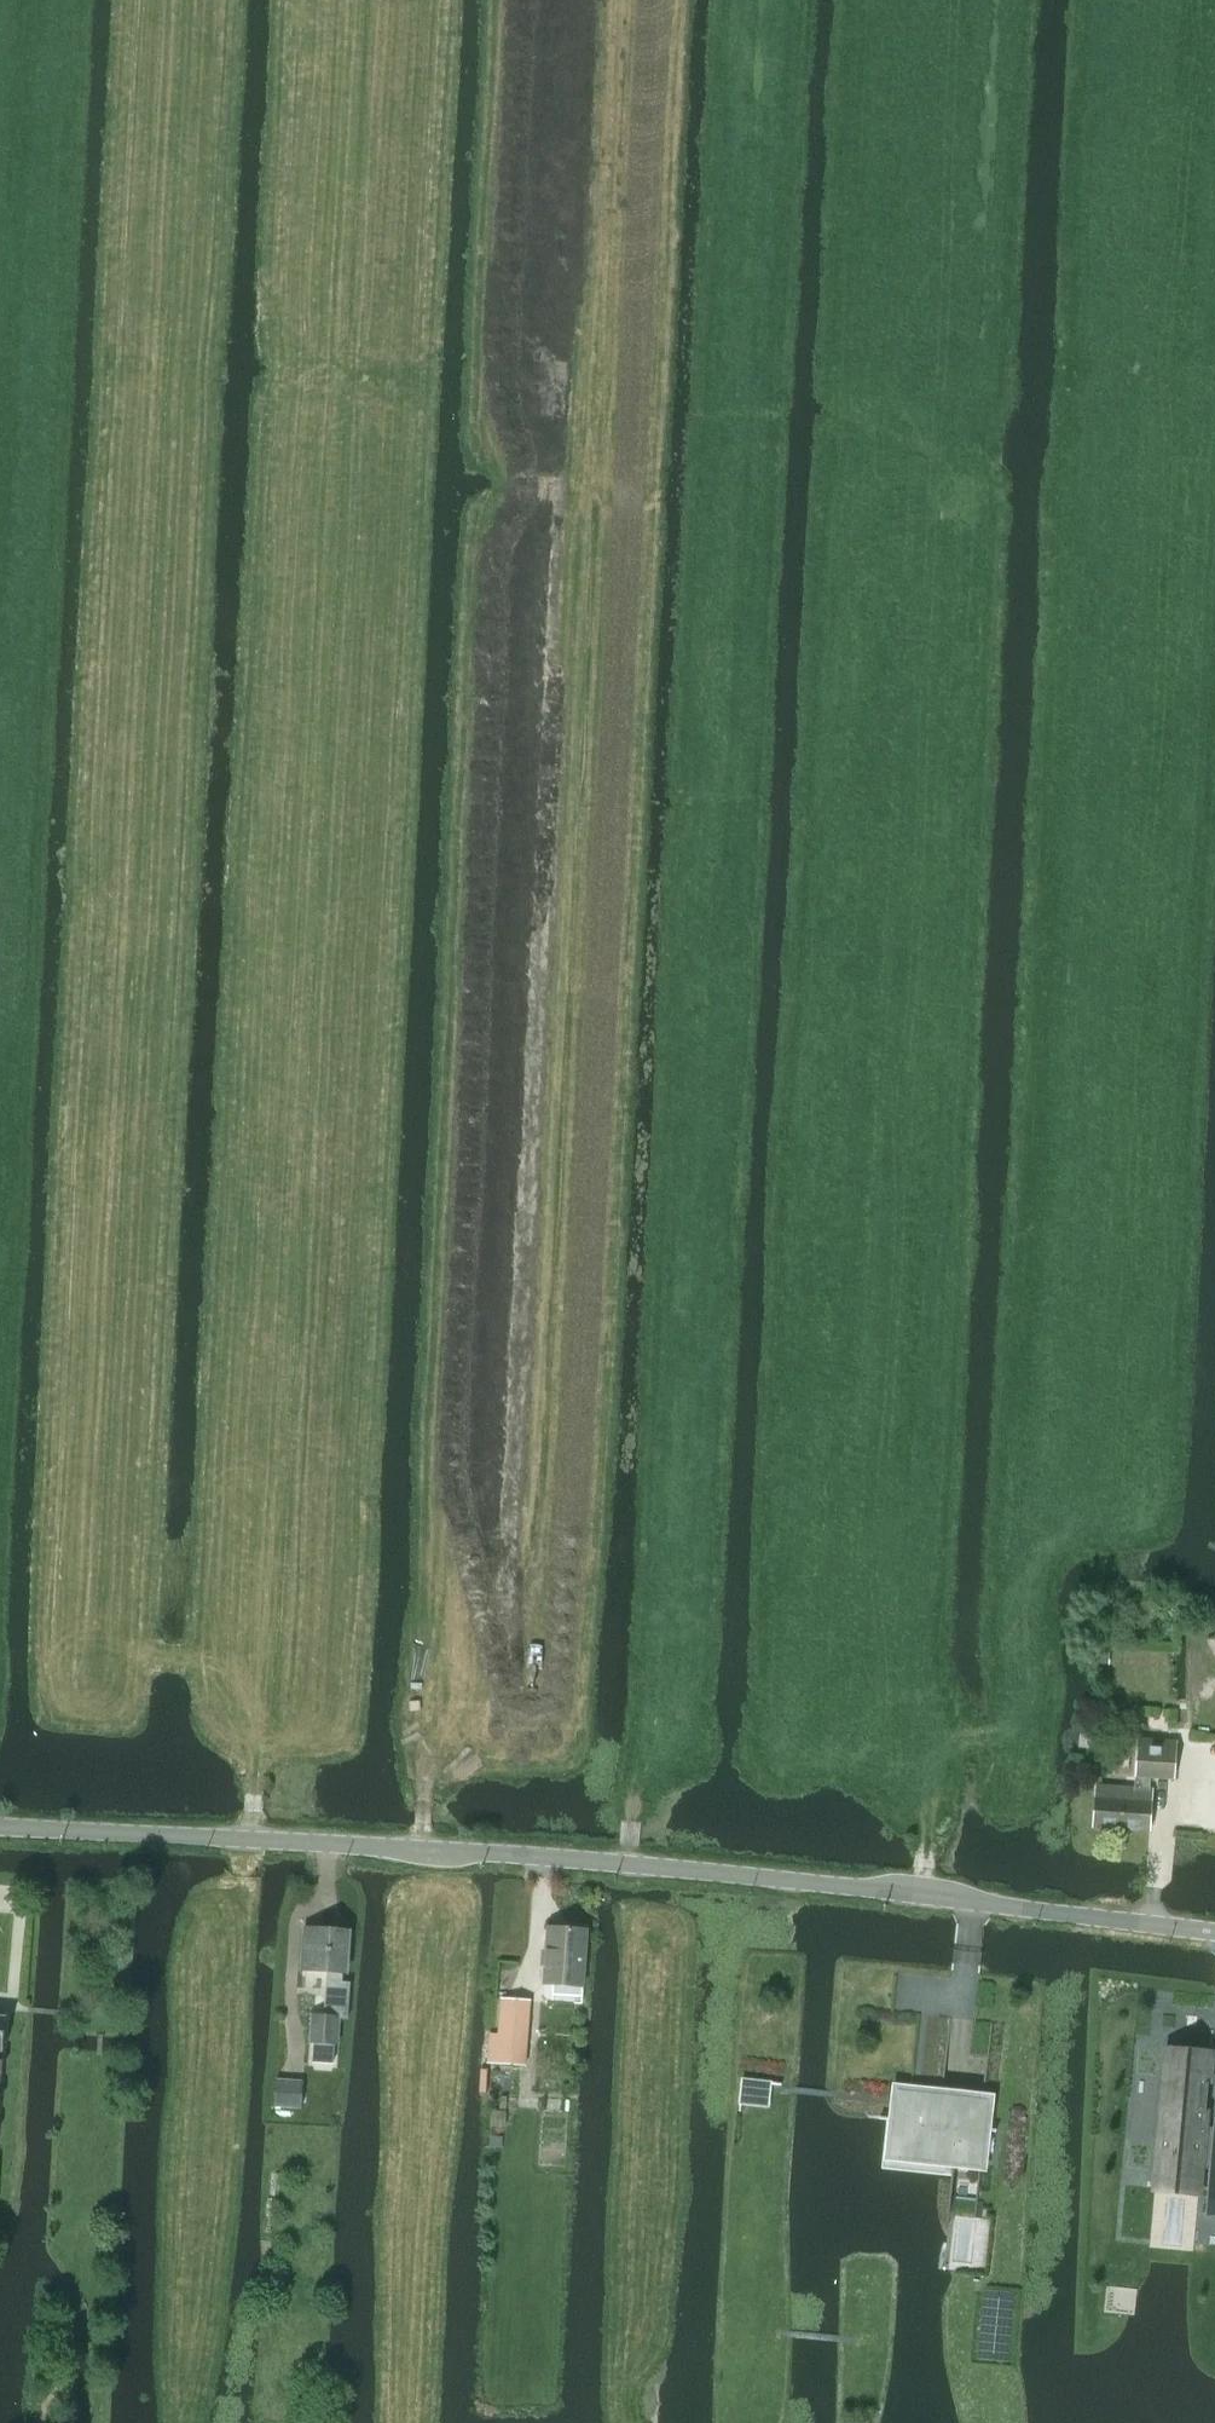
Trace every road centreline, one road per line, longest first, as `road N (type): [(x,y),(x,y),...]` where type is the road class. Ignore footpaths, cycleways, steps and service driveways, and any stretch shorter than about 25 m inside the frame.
road 1 (unclassified): [(1214,1929),(721,1870),(0,1825)]

